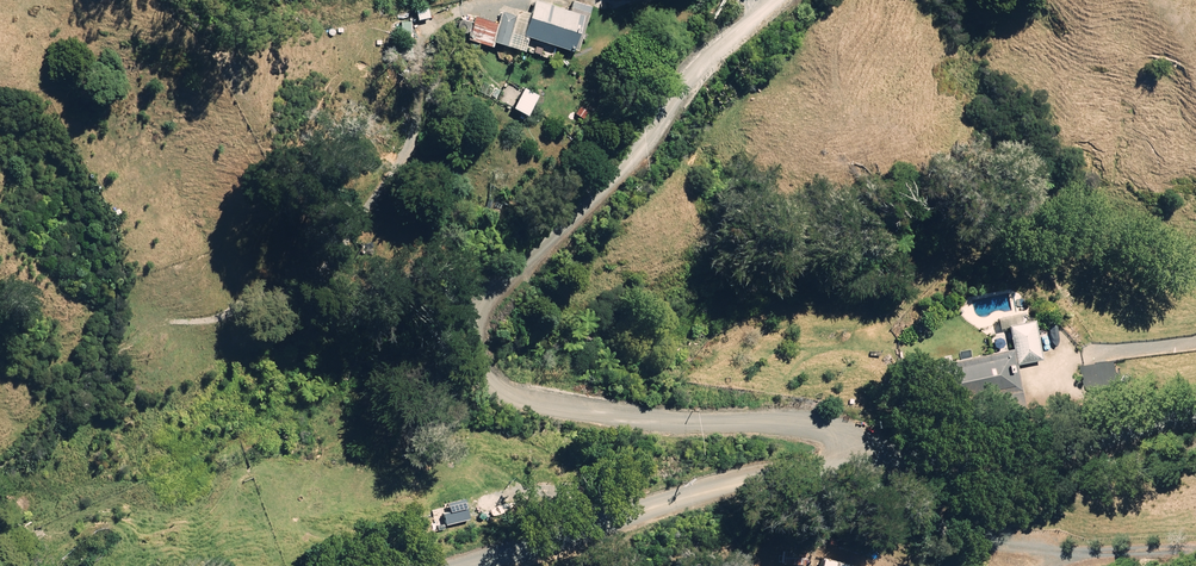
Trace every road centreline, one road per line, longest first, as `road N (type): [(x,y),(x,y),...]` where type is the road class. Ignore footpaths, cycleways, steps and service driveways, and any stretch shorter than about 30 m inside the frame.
road 1 (unclassified): [(773,0),(699,61),(486,297),(472,321),(474,348),(484,376),(528,405),(698,426),(833,428),(879,458)]
road 2 (unclassified): [(473,565),(799,470),(879,458)]
road 3 (unclassified): [(879,458),(1195,415)]

